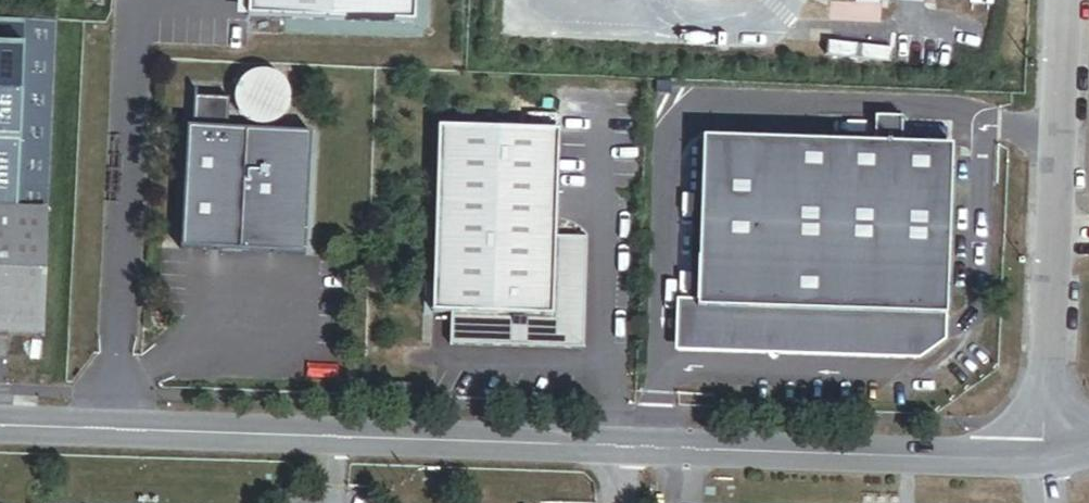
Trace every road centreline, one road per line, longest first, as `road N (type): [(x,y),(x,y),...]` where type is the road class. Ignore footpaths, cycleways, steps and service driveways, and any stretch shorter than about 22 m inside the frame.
road 1 (unclassified): [(0,428),(1034,467)]
road 2 (unclassified): [(1034,467),(1060,0)]

